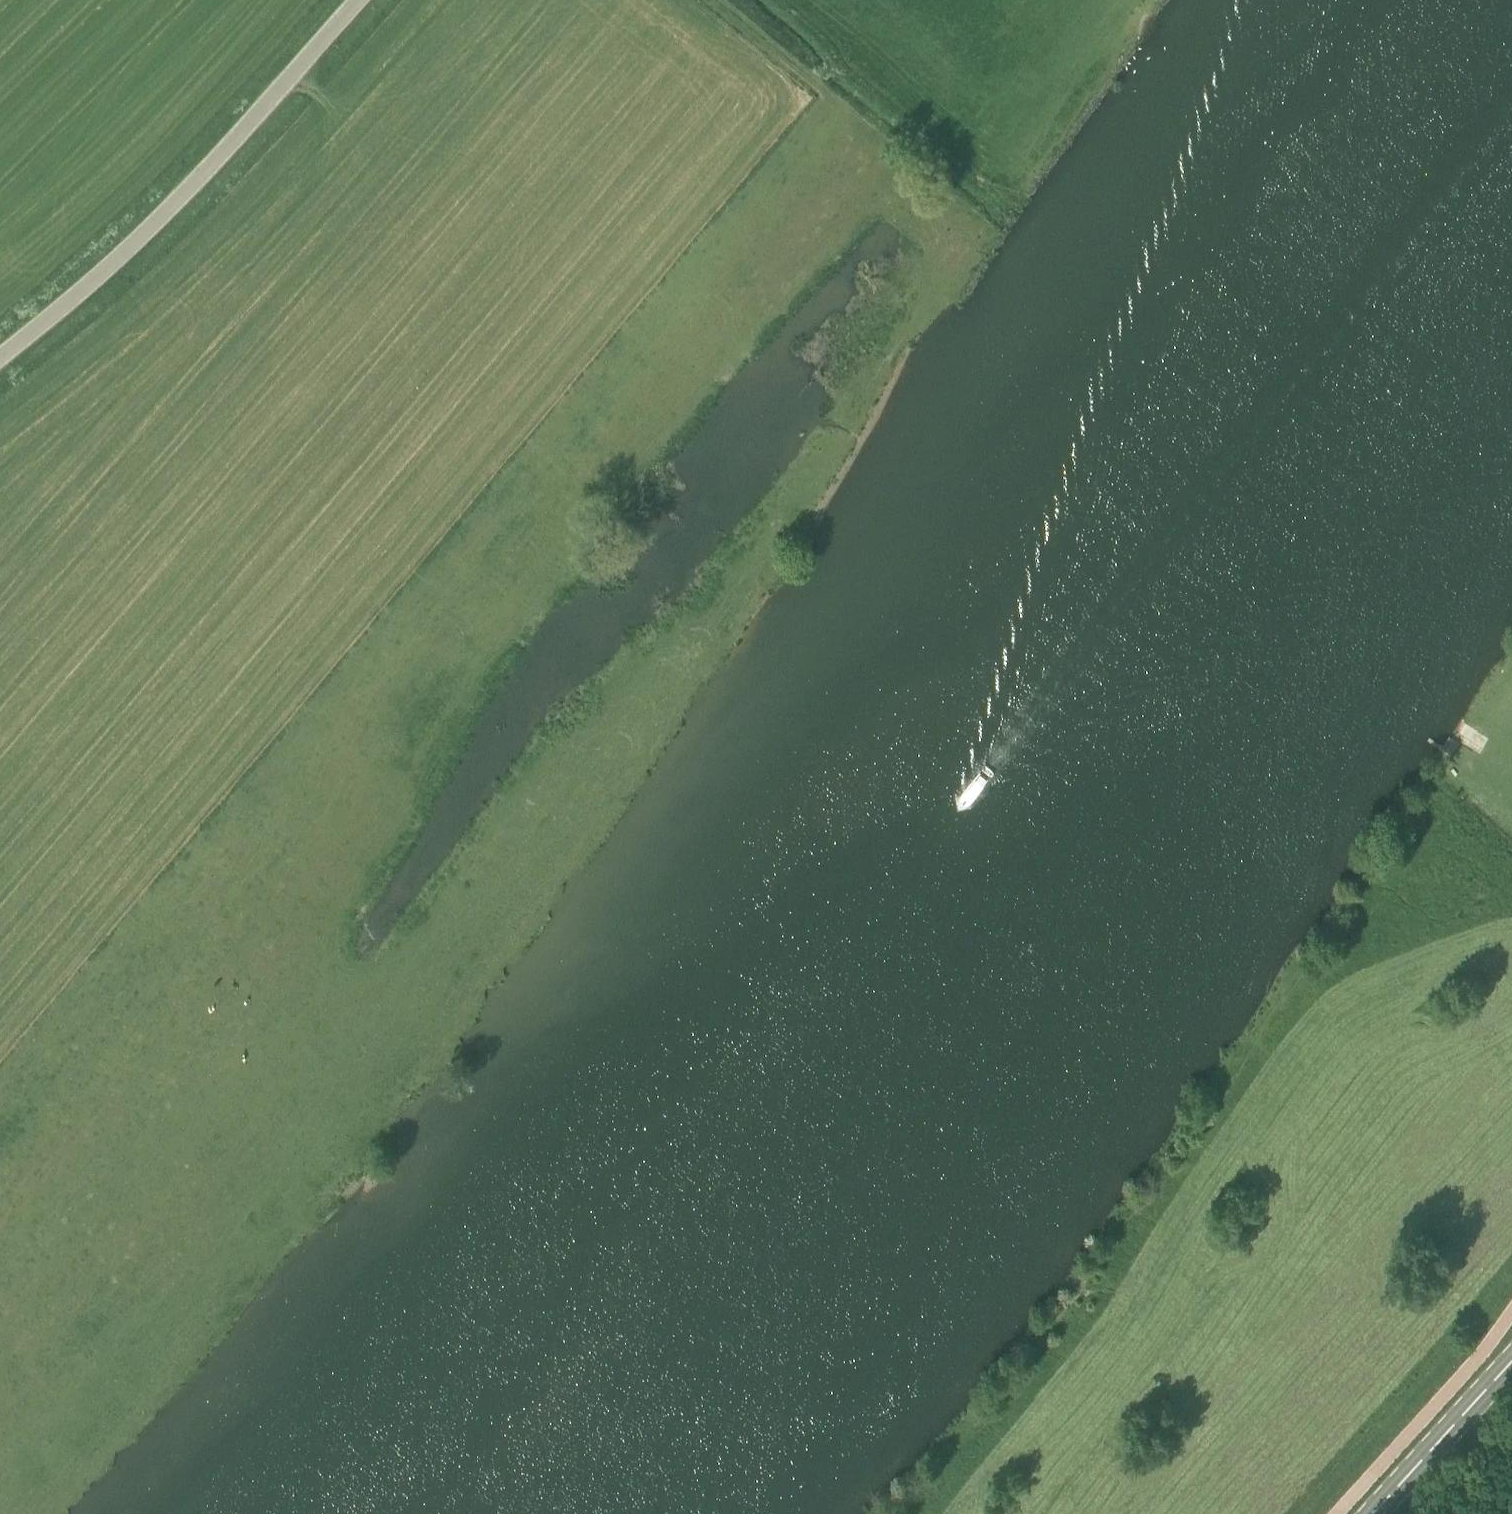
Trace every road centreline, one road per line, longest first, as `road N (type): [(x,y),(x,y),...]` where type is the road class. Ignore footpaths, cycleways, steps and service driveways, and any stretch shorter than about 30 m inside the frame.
road 1 (unclassified): [(0,359),(68,305),(220,157),(359,0)]
road 2 (secondary): [(1373,1513),(1511,1361)]

